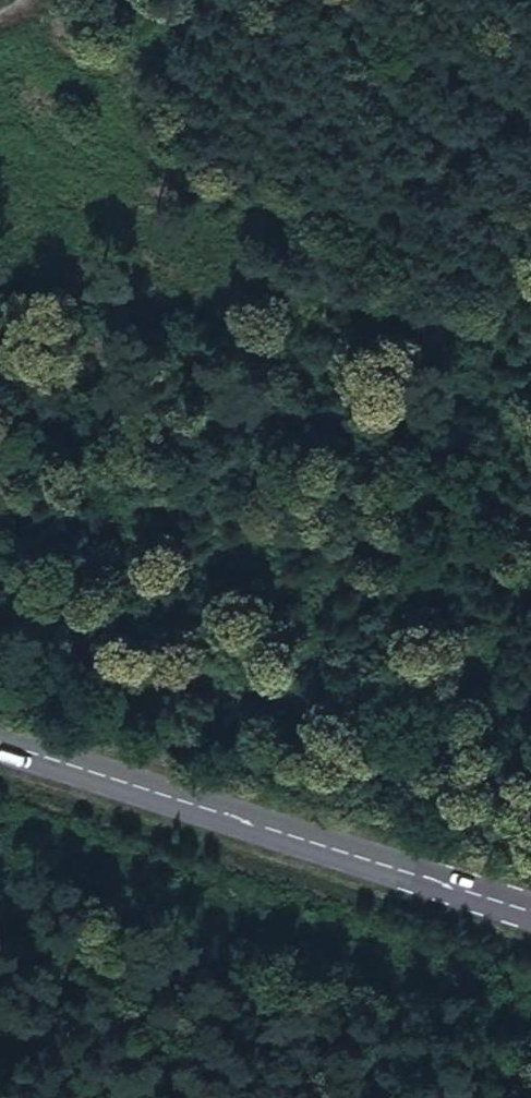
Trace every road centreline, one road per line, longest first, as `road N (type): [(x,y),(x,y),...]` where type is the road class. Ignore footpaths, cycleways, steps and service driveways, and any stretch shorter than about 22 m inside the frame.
road 1 (secondary): [(530,906),(0,742)]

